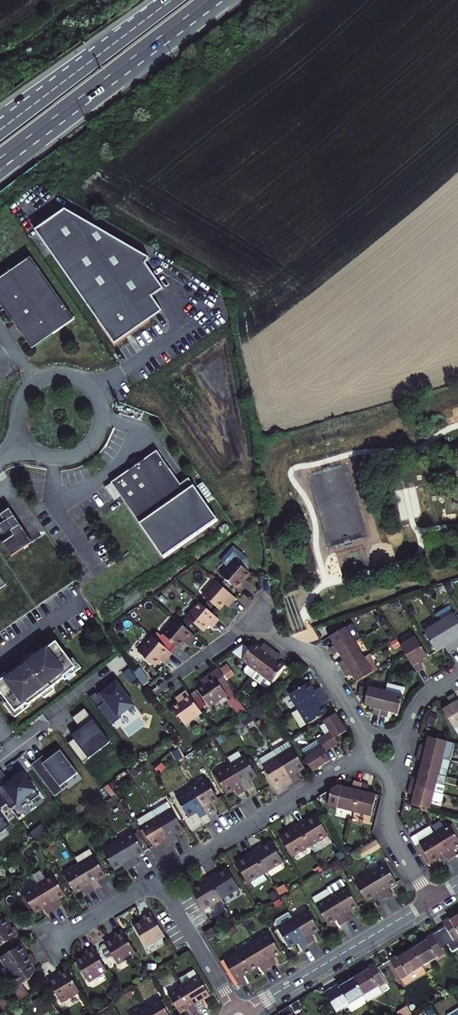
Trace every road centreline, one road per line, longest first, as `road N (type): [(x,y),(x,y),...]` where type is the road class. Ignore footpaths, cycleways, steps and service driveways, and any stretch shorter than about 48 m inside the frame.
road 1 (residential): [(373,740),(319,657),(258,618),(155,690)]
road 2 (trunk): [(0,158),(210,0)]
road 3 (residential): [(367,758),(158,880)]
road 4 (unclassified): [(24,441),(44,457),(75,457),(98,436),(101,406),(84,382),(56,375),(30,387),(17,420)]
road 5 (residential): [(431,900),(249,1011)]
road 6 (residential): [(234,1007),(158,880)]
road 7 (residential): [(431,900),(390,830),(392,764)]
road 8 (residential): [(158,880),(54,943)]

